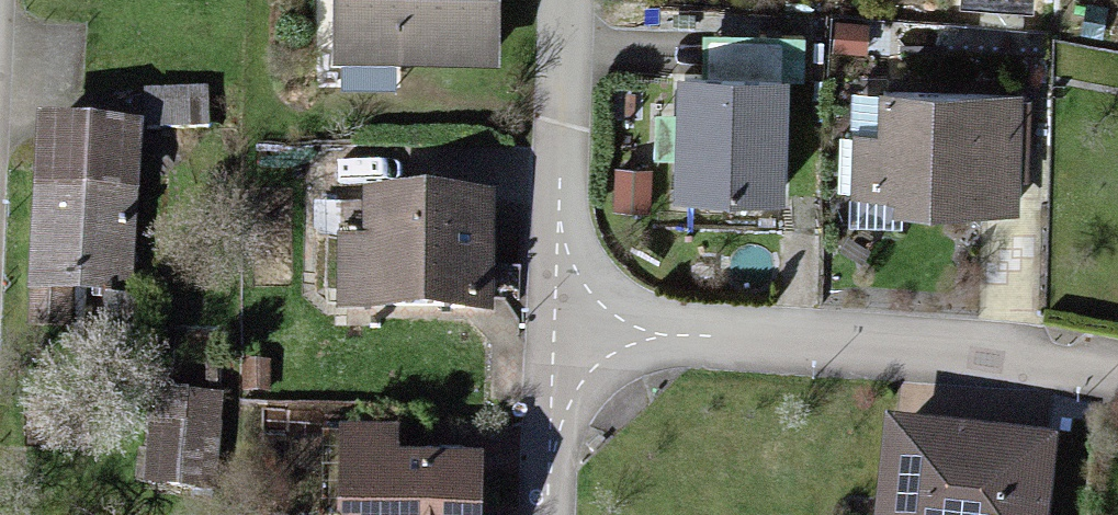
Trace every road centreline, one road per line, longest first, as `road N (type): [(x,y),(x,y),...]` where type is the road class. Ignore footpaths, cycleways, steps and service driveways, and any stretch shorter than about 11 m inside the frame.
road 1 (residential): [(1117,370),(972,340),(558,326)]
road 2 (residential): [(558,326),(567,0)]
road 3 (residential): [(549,514),(558,326)]

